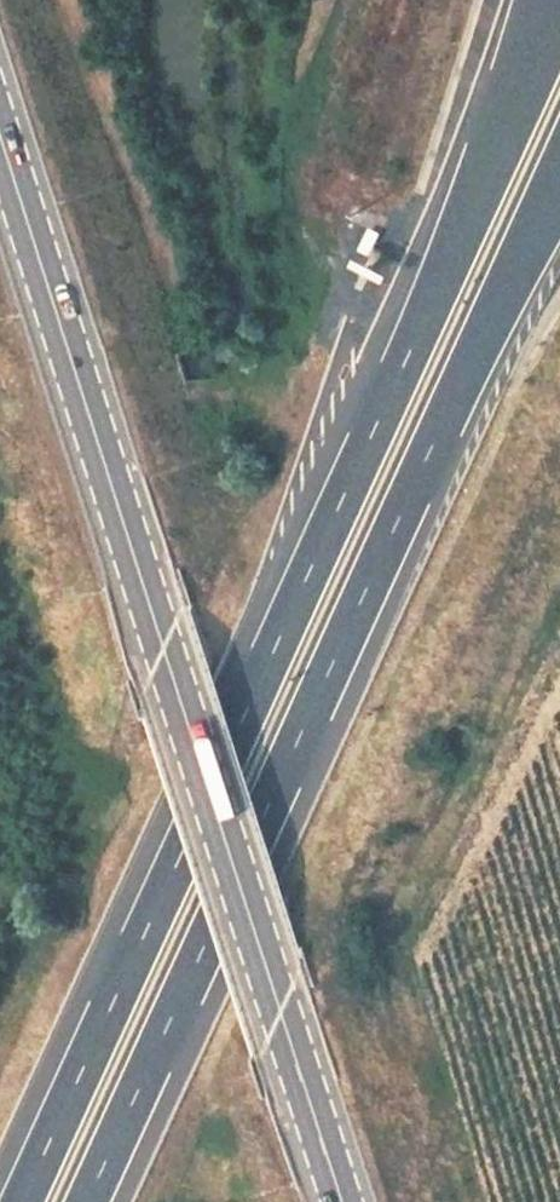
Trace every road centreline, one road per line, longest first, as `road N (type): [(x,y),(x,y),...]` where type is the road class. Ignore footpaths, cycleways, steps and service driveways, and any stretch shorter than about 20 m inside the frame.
road 1 (motorway): [(550,0),(467,218),(20,1201)]
road 2 (primary): [(343,1201),(0,131)]
road 3 (motorway): [(89,1201),(559,183)]

